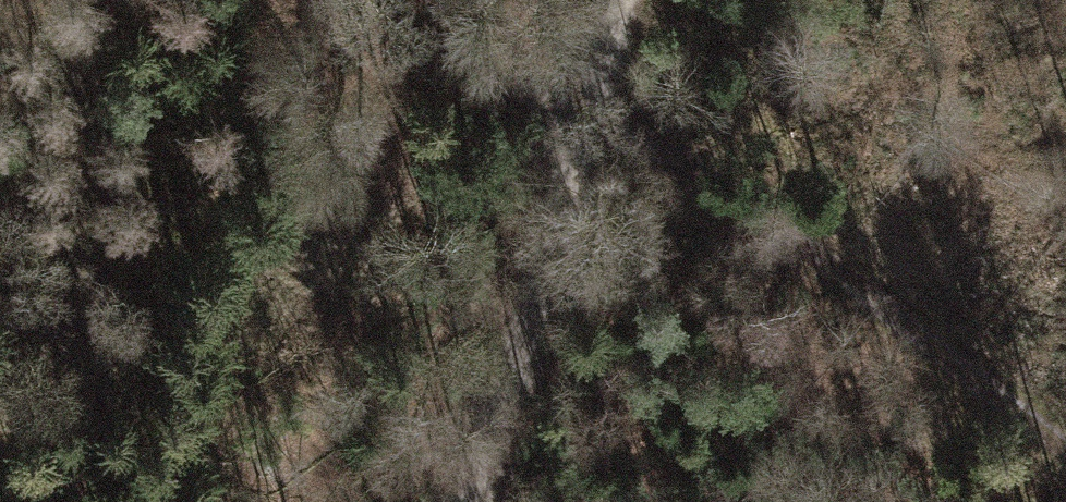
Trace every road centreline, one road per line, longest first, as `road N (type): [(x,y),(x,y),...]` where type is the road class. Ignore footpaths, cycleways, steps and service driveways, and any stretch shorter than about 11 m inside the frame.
road 1 (track): [(593,122),(694,175),(1065,447)]
road 2 (track): [(469,501),(593,122)]
road 3 (track): [(338,0),(593,122)]
road 4 (track): [(593,122),(625,0)]

